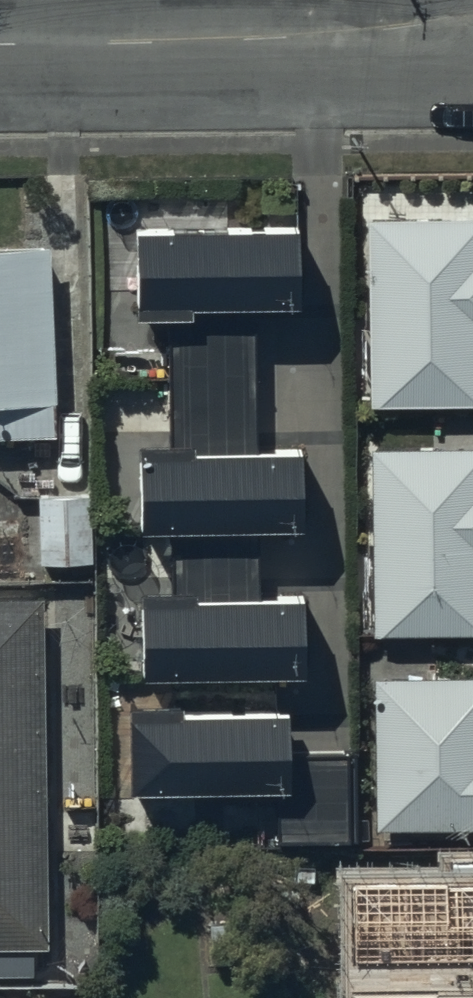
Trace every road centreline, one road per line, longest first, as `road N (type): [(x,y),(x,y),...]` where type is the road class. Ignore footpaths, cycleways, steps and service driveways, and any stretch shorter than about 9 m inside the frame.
road 1 (unclassified): [(472,38),(0,36)]

